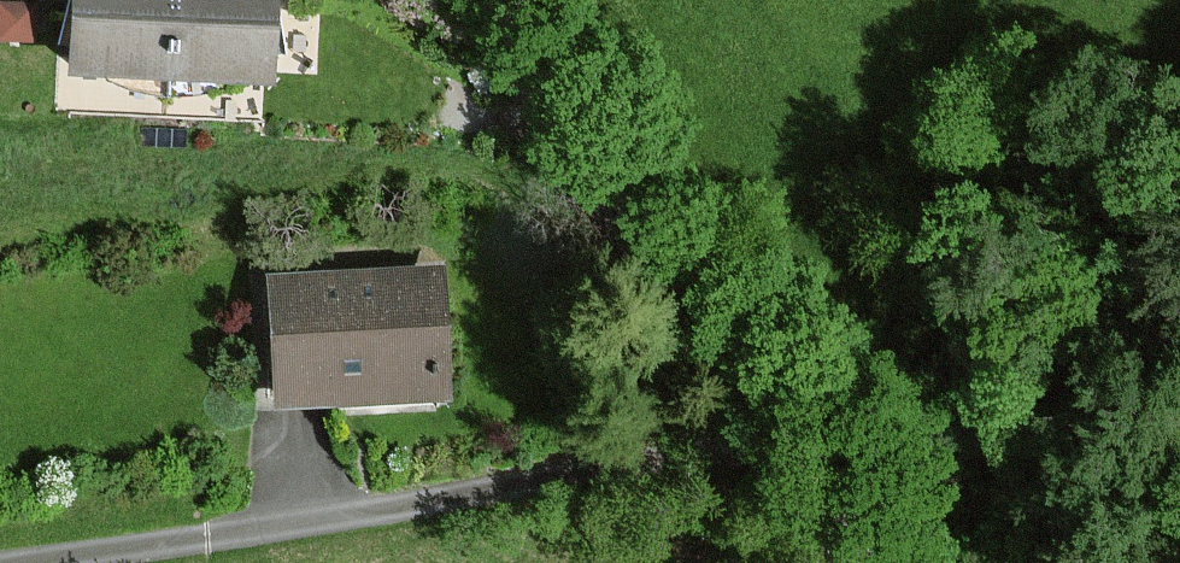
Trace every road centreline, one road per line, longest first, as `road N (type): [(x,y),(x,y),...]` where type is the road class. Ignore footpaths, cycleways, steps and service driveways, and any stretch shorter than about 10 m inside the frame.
road 1 (residential): [(790,438),(55,562)]
road 2 (unclassified): [(790,438),(613,211),(526,56),(484,0)]
road 3 (unclassified): [(855,562),(828,493),(790,438)]

